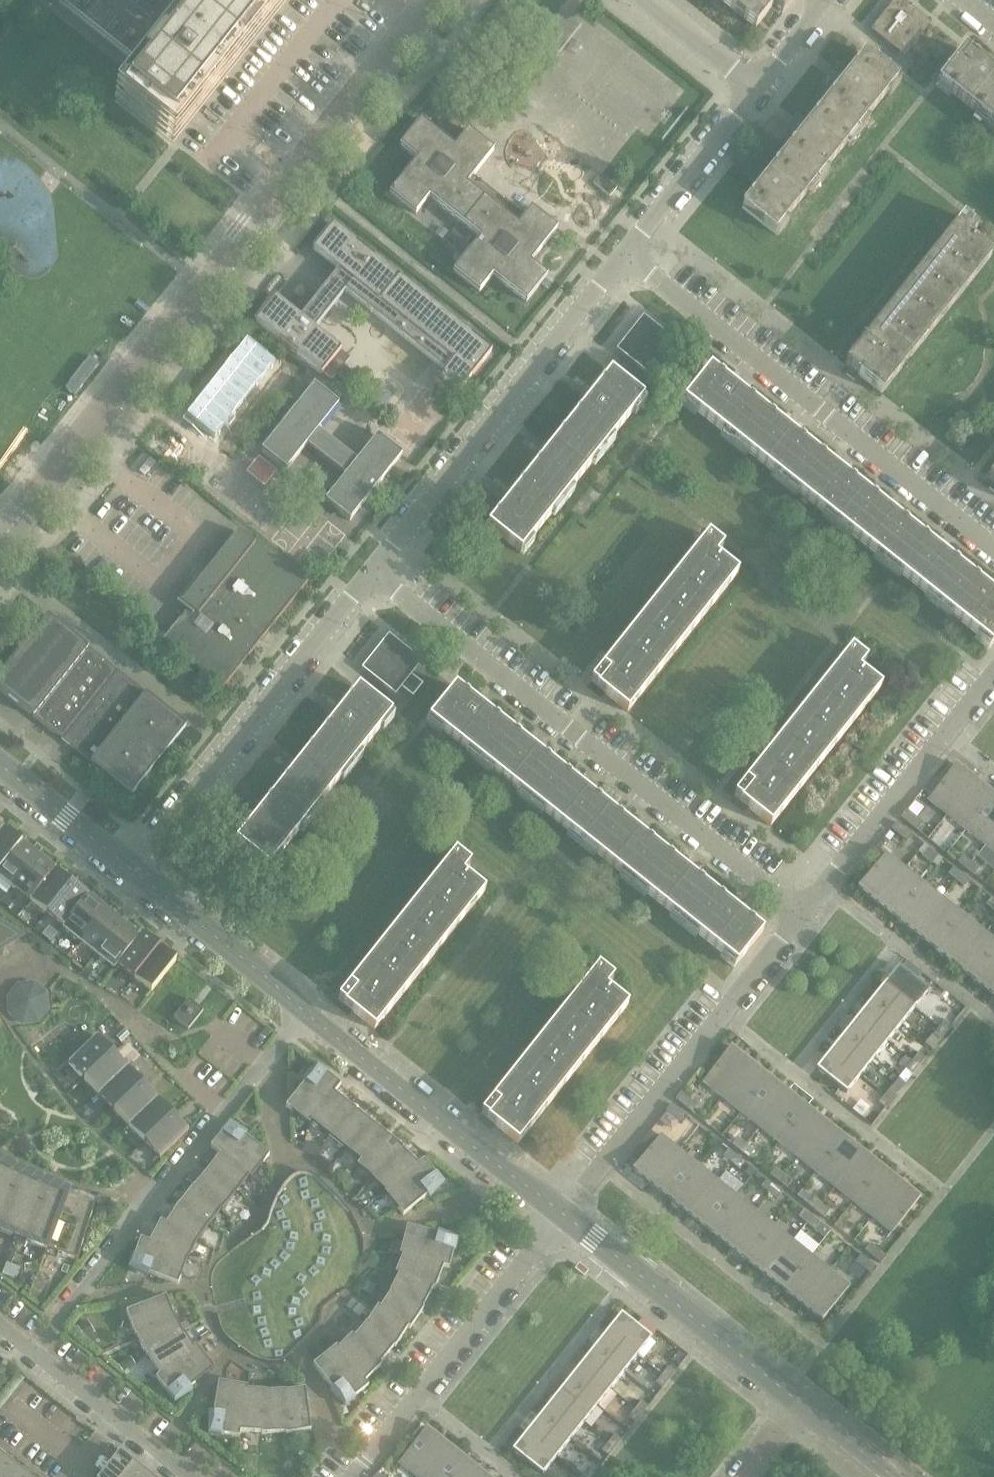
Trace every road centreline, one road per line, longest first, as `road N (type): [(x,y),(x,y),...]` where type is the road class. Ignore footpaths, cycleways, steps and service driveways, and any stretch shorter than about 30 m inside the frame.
road 1 (residential): [(0,542),(430,0)]
road 2 (residential): [(802,914),(372,572)]
road 3 (residential): [(993,550),(624,255)]
road 4 (residential): [(34,1353),(302,1012)]
road 5 (residential): [(372,572),(624,255)]
road 6 (residential): [(563,1215),(802,914)]
road 7 (residential): [(134,871),(372,572)]
road 8 (residential): [(353,1476),(563,1215)]
road 9 (residential): [(563,1215),(302,1012)]
road 10 (residential): [(802,914),(993,674)]
road 11 (residential): [(798,1401),(563,1215)]
road 12 (residential): [(302,1012),(134,871)]
road 13 (residential): [(624,255),(759,86)]
road 14 (residential): [(190,1476),(34,1353)]
road 15 (residential): [(134,871),(0,763)]
road 16 (residential): [(651,0),(759,86)]
road 17 (residential): [(893,1476),(798,1401)]

